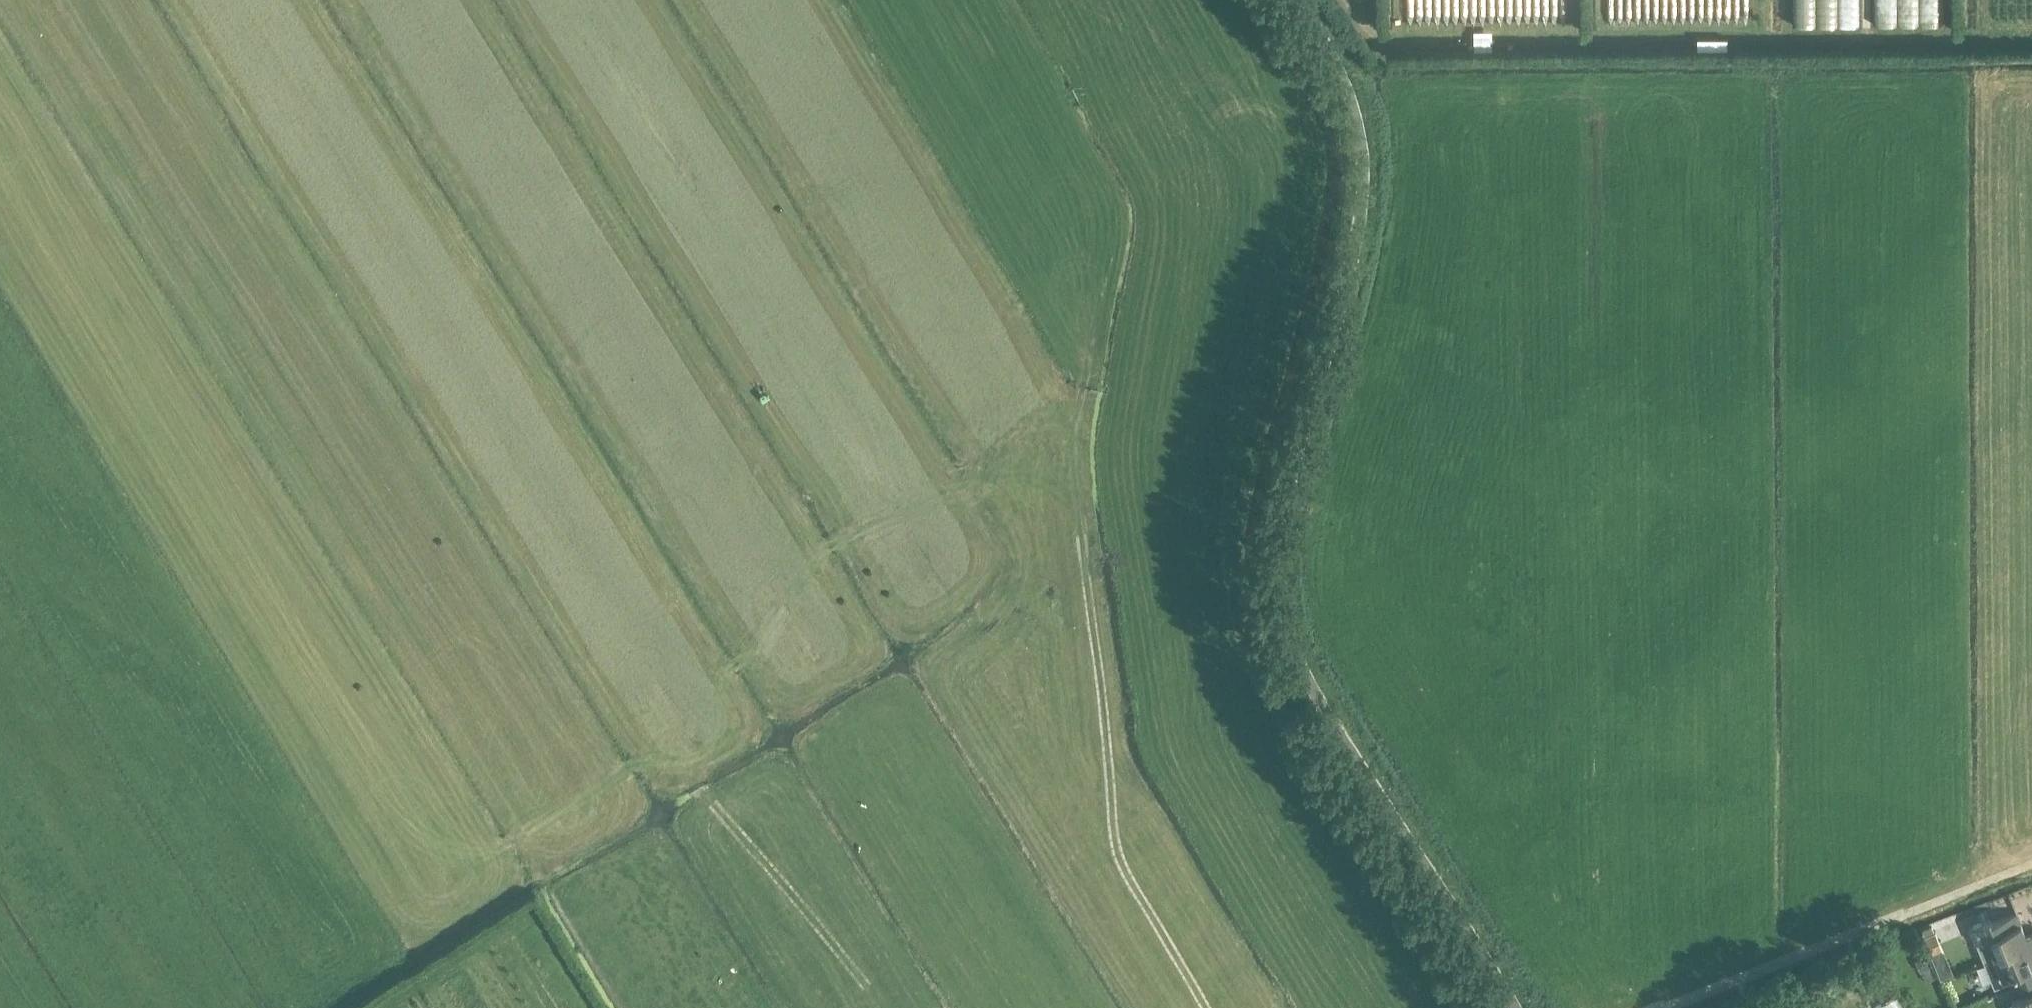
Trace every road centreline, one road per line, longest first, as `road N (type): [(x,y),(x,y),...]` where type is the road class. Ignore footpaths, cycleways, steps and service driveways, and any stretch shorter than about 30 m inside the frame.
road 1 (unclassified): [(1514,1007),(1306,677),(1288,630),(1280,546),(1290,476),(1363,209),(1352,103),(1299,0)]

